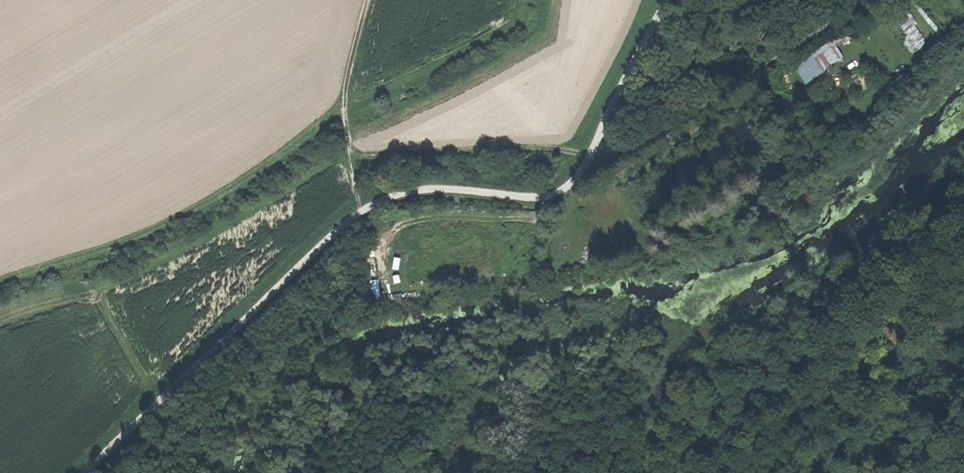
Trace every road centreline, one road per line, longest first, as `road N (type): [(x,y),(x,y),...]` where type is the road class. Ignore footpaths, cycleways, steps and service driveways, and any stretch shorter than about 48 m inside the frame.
road 1 (track): [(592,158),(554,194),(424,189),(385,198),(159,402)]
road 2 (track): [(592,158),(660,131),(869,0)]
road 3 (track): [(362,0),(345,61),(345,137),(358,214)]
road 4 (track): [(668,0),(592,158)]

